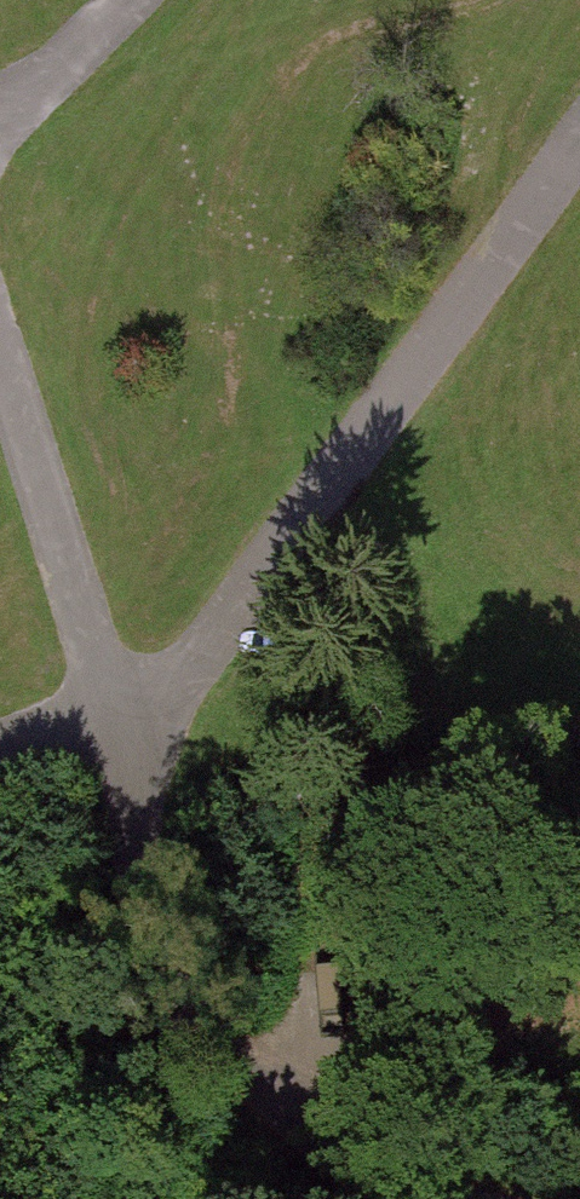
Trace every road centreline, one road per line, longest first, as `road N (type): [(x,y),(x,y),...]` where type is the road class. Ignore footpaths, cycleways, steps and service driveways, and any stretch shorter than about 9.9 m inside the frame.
road 1 (track): [(0,348),(110,728),(163,971),(224,1081),(381,1198)]
road 2 (track): [(0,772),(110,728),(579,110)]
road 3 (track): [(0,124),(123,0)]

